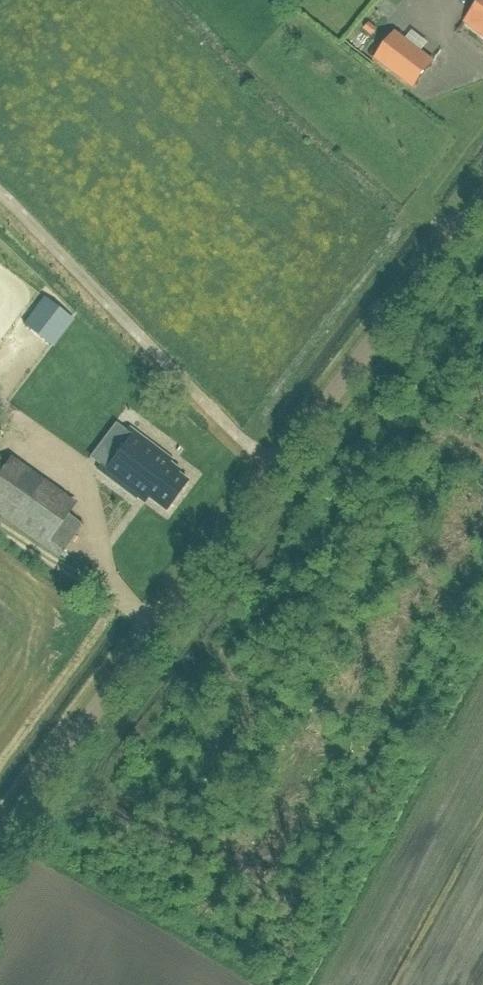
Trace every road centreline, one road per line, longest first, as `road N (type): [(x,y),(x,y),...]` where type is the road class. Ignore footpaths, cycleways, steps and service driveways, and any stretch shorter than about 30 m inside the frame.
road 1 (unclassified): [(0,843),(482,195)]

